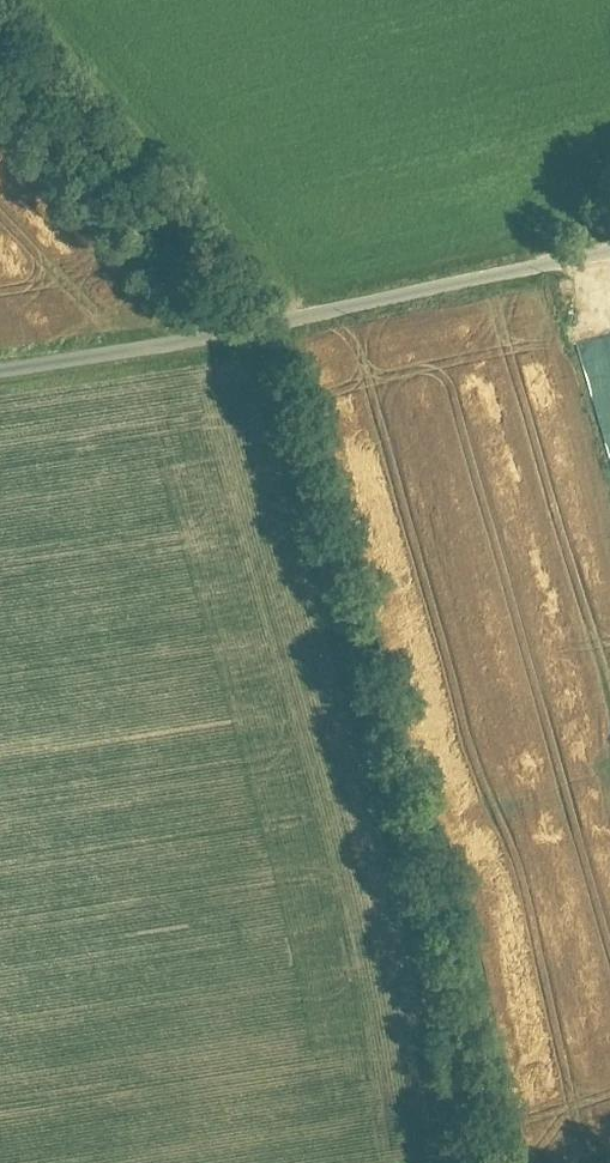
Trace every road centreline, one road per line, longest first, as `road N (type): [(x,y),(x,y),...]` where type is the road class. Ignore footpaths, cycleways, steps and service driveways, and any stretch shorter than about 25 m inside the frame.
road 1 (track): [(248,328),(423,921),(475,1162)]
road 2 (residential): [(0,372),(609,254)]

